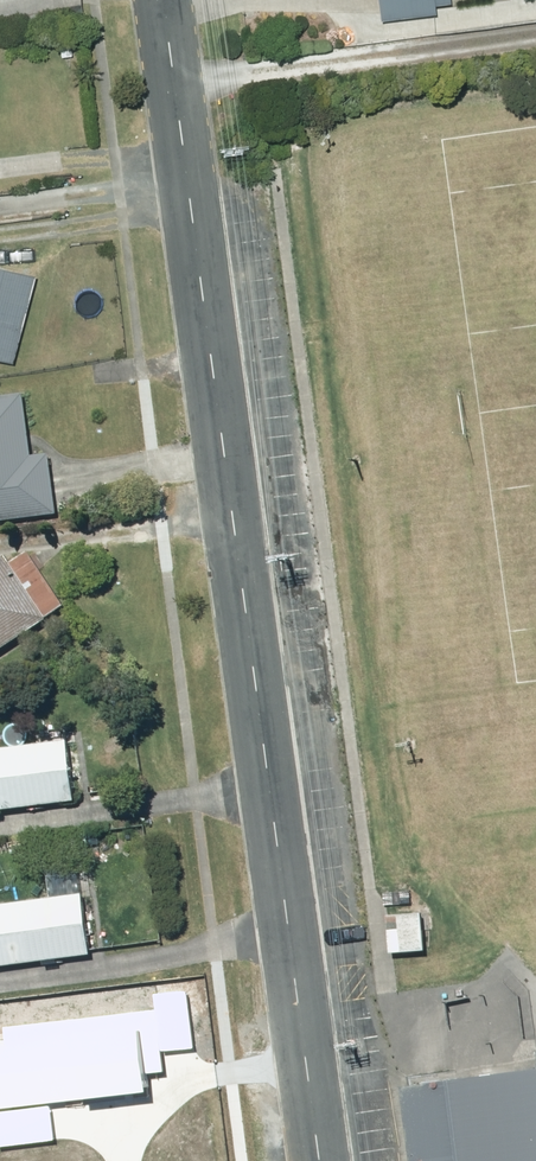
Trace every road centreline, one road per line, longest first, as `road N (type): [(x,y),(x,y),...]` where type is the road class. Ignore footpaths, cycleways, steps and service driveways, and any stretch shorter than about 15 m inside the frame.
road 1 (residential): [(160,0),(321,1160)]

